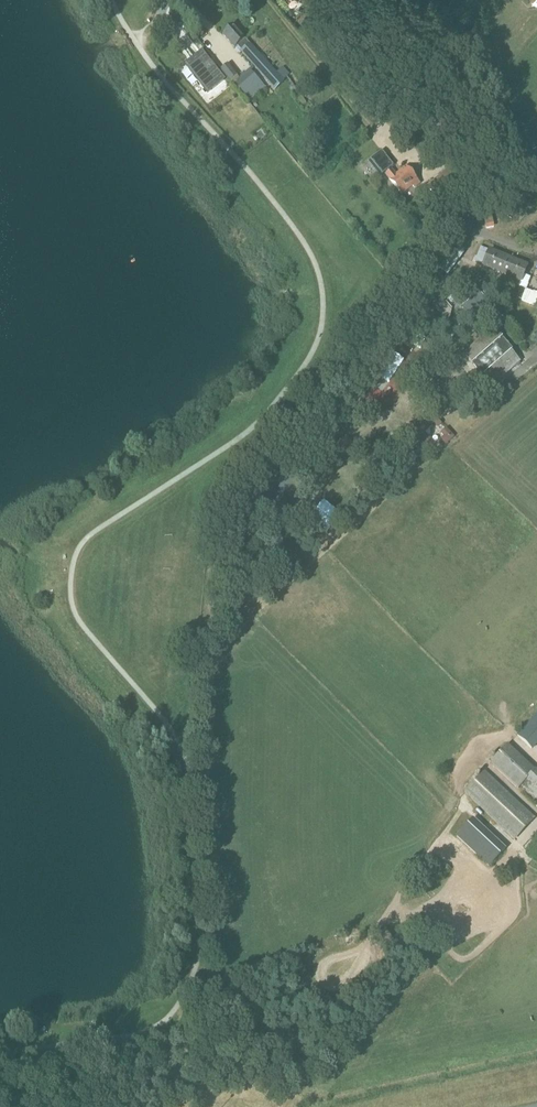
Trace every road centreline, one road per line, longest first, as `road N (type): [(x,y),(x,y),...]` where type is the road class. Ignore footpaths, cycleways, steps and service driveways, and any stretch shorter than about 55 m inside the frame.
road 1 (track): [(234,548),(333,389),(462,229)]
road 2 (track): [(270,0),(387,149)]

